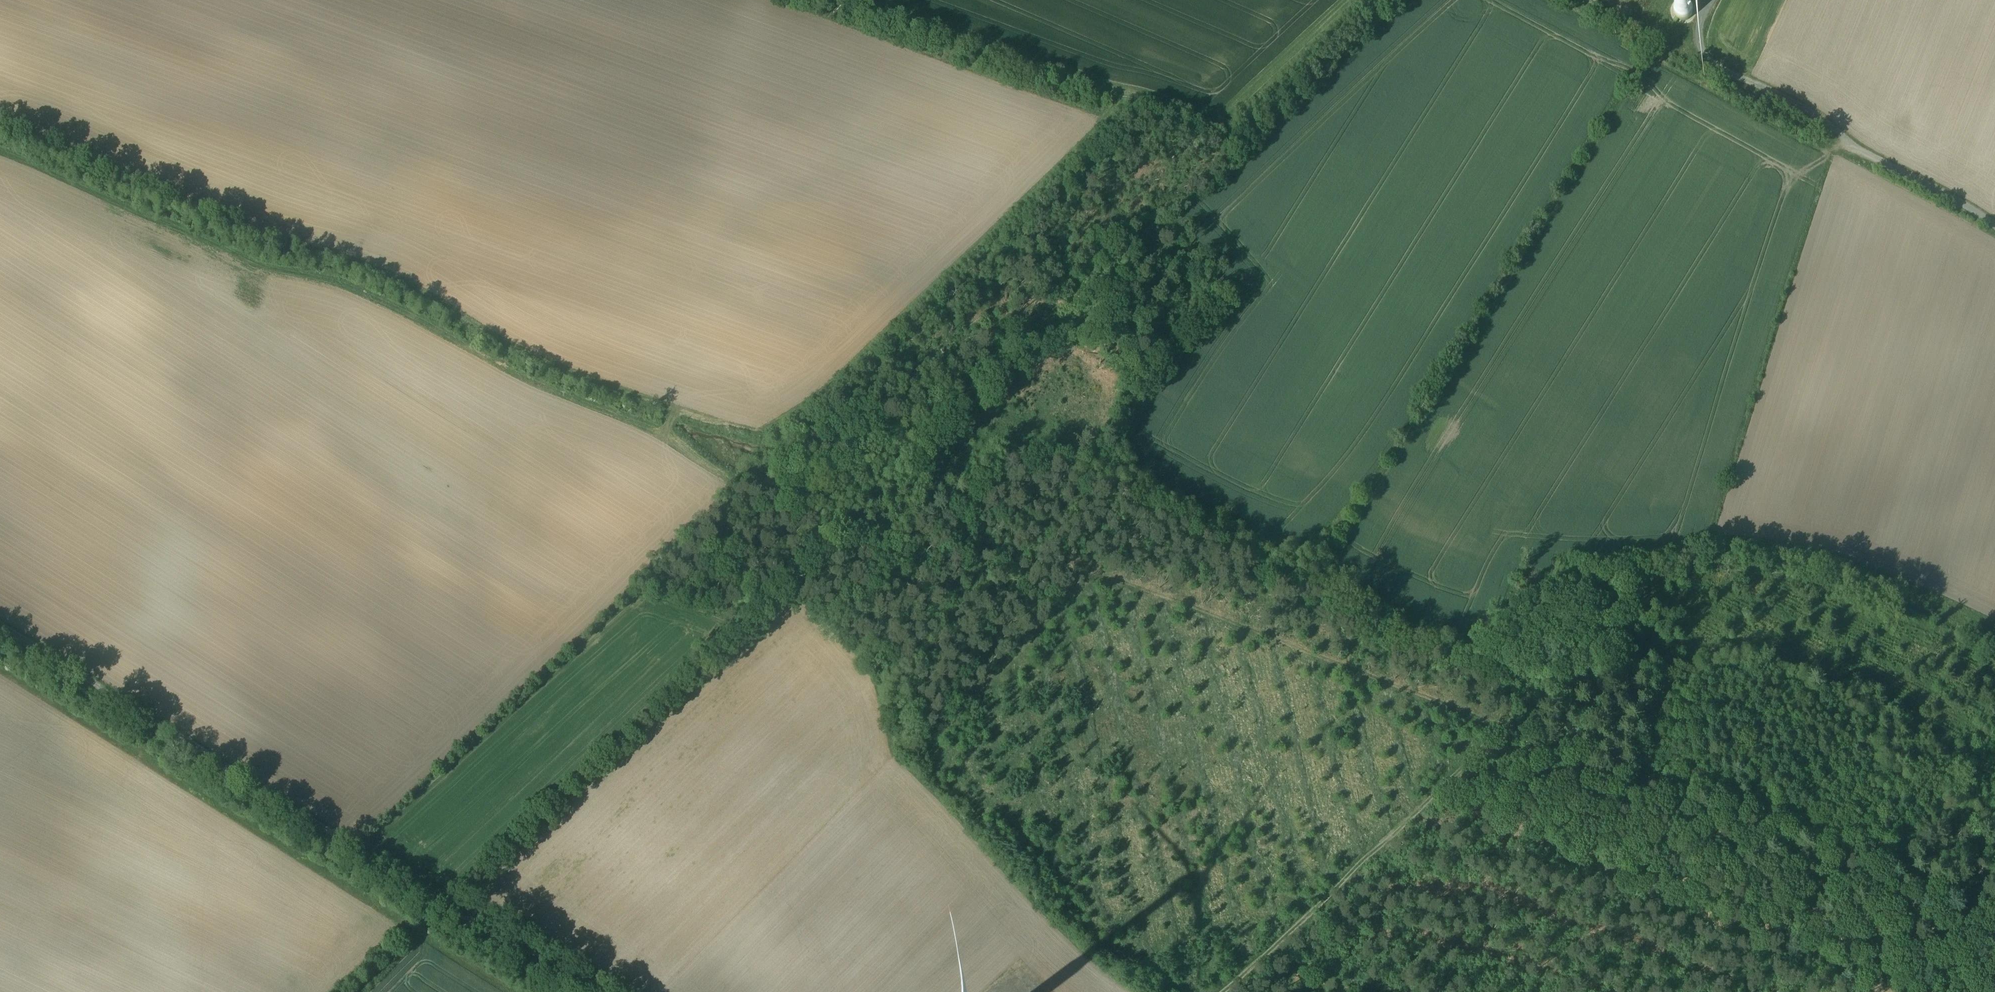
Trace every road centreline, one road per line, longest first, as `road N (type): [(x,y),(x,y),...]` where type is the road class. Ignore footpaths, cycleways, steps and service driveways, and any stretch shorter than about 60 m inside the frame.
road 1 (track): [(1241,991),(1505,722),(1099,575),(930,727)]
road 2 (track): [(0,630),(535,991)]
road 3 (track): [(1505,722),(1994,916)]

